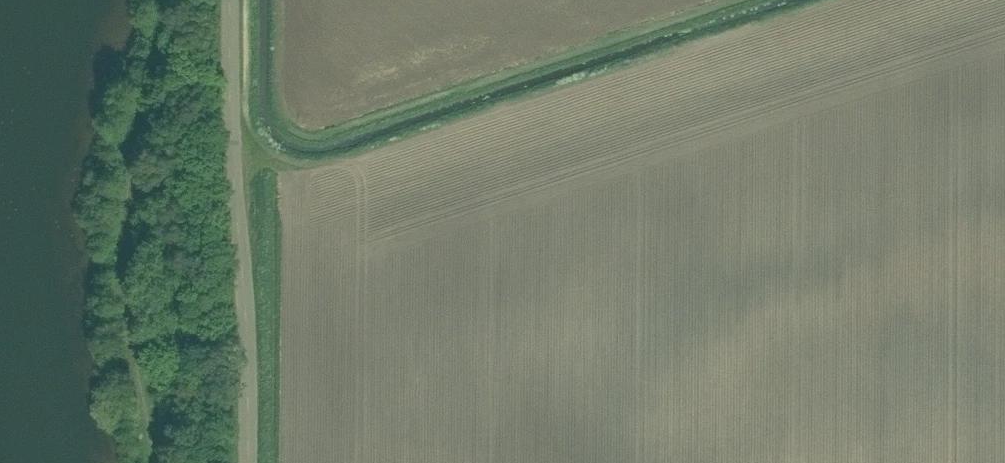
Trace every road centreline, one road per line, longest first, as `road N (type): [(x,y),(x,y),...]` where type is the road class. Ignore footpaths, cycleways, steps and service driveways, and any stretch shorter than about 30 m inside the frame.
road 1 (tertiary): [(247,462),(231,0)]

